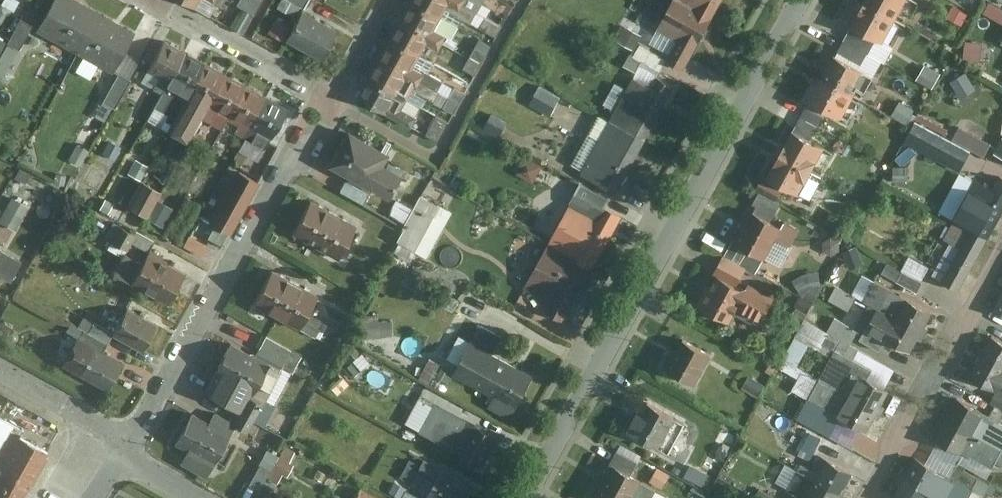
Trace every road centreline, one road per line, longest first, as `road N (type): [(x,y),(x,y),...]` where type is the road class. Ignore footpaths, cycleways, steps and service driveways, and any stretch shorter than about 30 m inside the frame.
road 1 (residential): [(802,0),(527,497)]
road 2 (residential): [(124,453),(337,102)]
road 3 (residential): [(865,497),(1001,249)]
road 4 (residential): [(155,0),(337,102)]
road 5 (residential): [(0,377),(124,453)]

